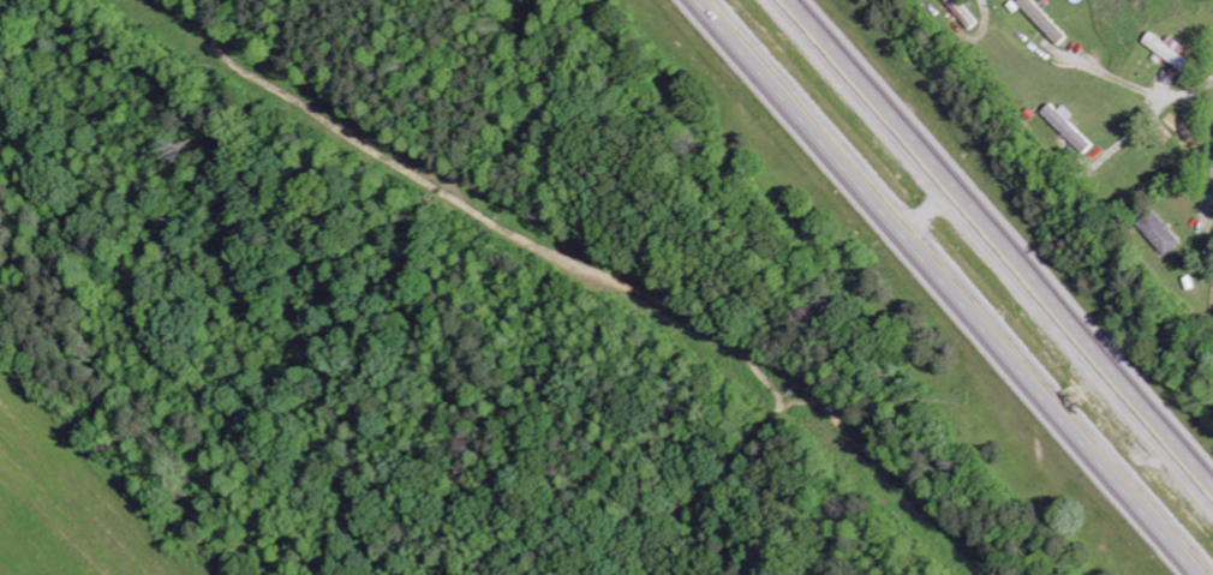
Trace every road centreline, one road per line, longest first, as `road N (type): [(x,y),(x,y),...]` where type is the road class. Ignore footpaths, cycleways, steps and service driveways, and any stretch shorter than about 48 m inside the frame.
road 1 (motorway): [(710,0),(1211,574)]
road 2 (motorway): [(1212,499),(779,0)]

